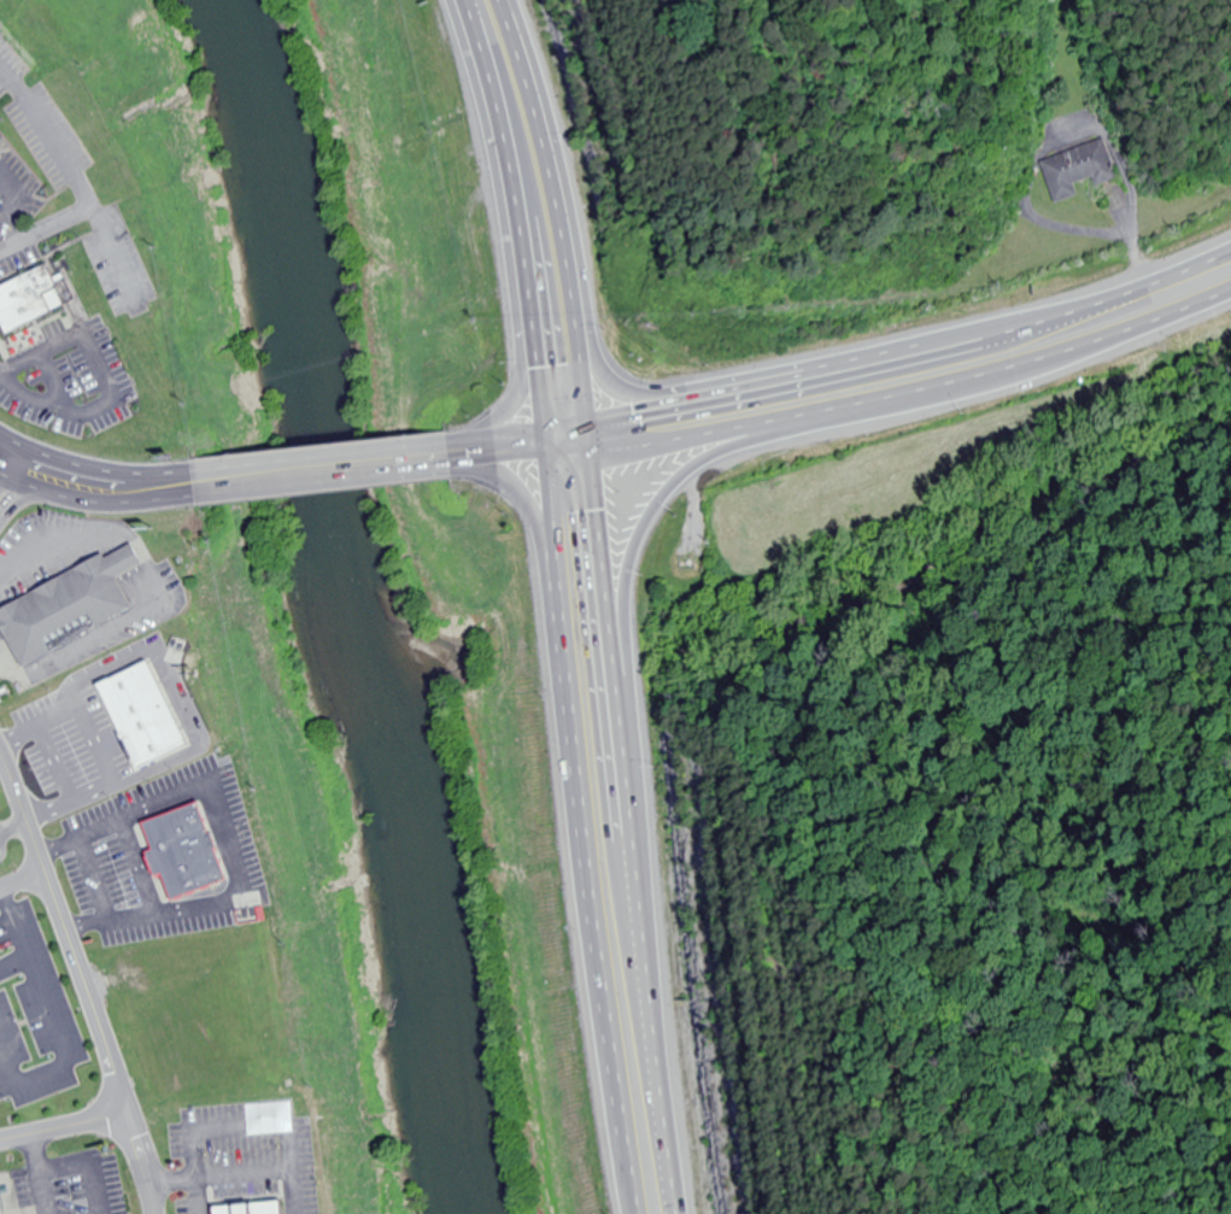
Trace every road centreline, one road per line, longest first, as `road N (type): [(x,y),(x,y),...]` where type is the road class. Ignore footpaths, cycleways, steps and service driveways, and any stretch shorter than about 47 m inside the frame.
road 1 (trunk): [(555,448),(574,727),(640,1213)]
road 2 (trunk): [(1230,258),(1006,338),(591,426),(555,448)]
road 3 (trunk): [(678,1213),(620,697)]
road 4 (residential): [(0,740),(154,1179),(157,1213)]
road 5 (trunk): [(596,458),(558,207),(500,0)]
road 6 (trunk): [(462,0),(500,124),(555,448)]
road 7 (trunk): [(838,412),(1045,364),(1230,295)]
road 8 (trunk): [(620,697),(633,565),(656,512),(717,456),(838,412)]
road 9 (trunk): [(510,182),(508,233),(530,370),(517,411),(474,452)]
road 10 (trunk): [(555,448),(596,458),(838,412)]
road 11 (residential): [(201,486),(458,456)]
road 12 (trunk): [(620,697),(596,458)]
road 13 (residential): [(0,448),(76,481),(118,489),(201,486)]
road 14 (trunk): [(458,456),(526,492),(547,532),(563,611)]
road 15 (trunk): [(687,407),(627,398),(603,381),(578,301)]
road 16 (residential): [(0,1138),(131,1112)]

